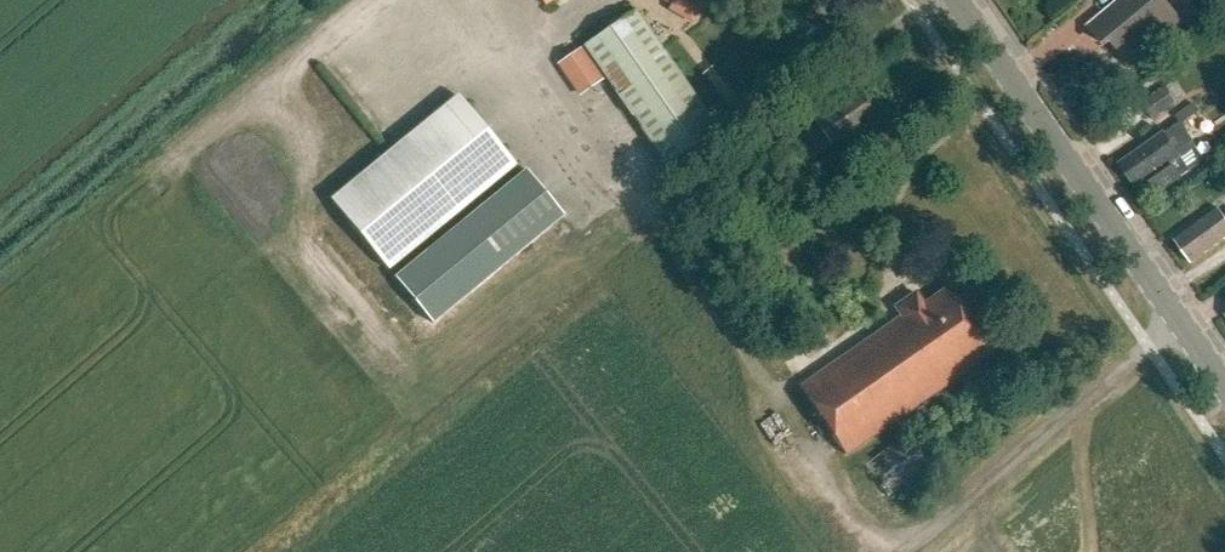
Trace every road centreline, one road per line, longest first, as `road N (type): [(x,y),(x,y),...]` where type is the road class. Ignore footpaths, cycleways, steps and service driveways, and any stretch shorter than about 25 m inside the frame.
road 1 (tertiary): [(1224,386),(957,0)]

